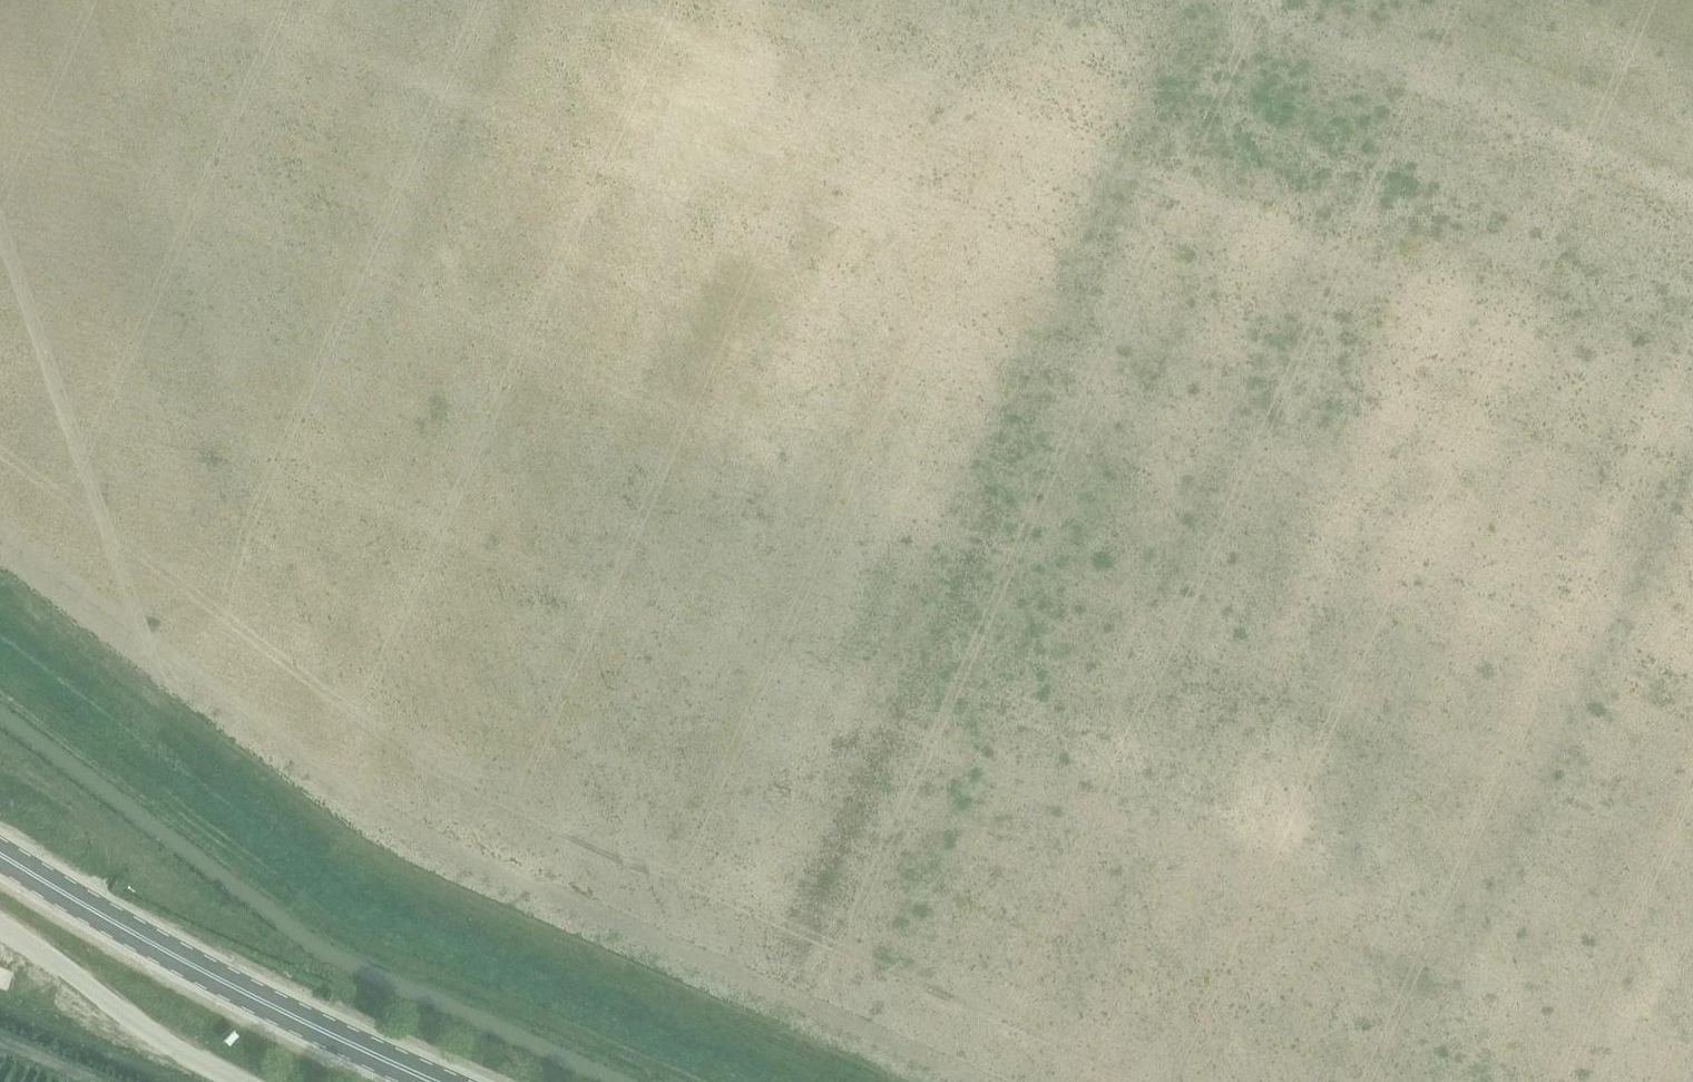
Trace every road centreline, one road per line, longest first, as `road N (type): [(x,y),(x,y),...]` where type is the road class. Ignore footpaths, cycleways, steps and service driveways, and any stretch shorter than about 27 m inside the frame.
road 1 (primary): [(0,853),(129,935),(436,1081)]
road 2 (unclassified): [(252,1081),(203,1060),(0,919)]

